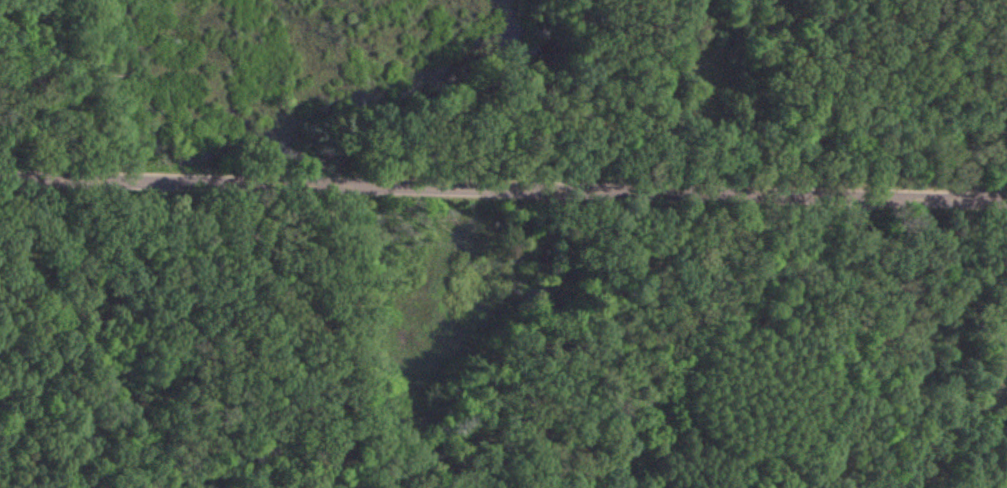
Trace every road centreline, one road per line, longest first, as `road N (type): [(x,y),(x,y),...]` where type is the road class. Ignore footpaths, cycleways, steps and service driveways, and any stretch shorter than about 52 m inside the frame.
road 1 (residential): [(1006,163),(0,143)]
road 2 (track): [(568,487),(583,474),(625,368),(655,319),(854,190),(874,163)]

